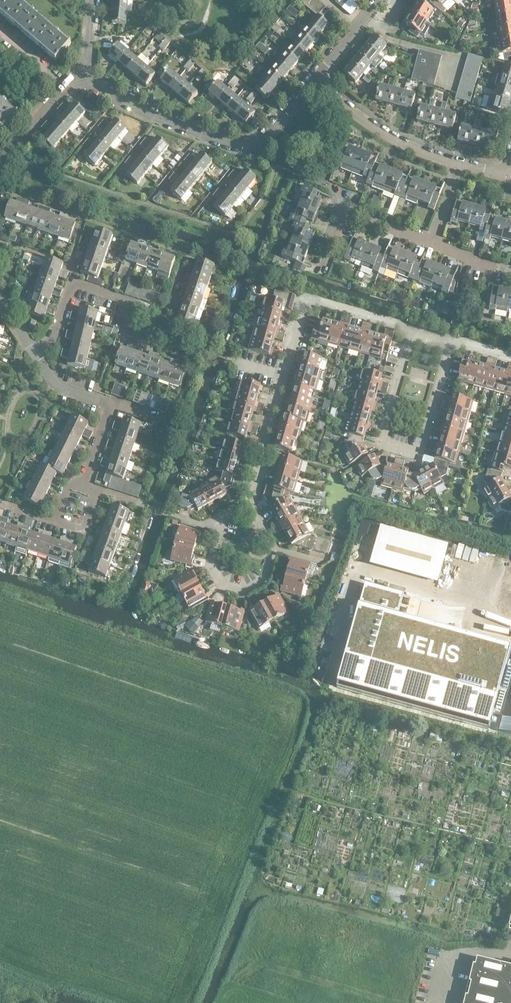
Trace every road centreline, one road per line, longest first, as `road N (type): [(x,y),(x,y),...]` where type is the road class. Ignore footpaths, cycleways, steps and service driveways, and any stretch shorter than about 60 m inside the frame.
road 1 (residential): [(83,78),(160,118),(247,145),(268,134),(318,80)]
road 2 (residential): [(451,342),(426,438),(419,449),(393,448),(384,427),(413,331)]
road 3 (residential): [(249,504),(315,300)]
road 4 (residential): [(318,80),(403,146),(457,166)]
road 5 (residential): [(318,271),(347,211),(435,249)]
road 6 (residential): [(132,304),(74,282),(61,326),(36,353)]
road 7 (residential): [(274,549),(256,583),(243,591),(220,584),(210,565),(220,528)]

